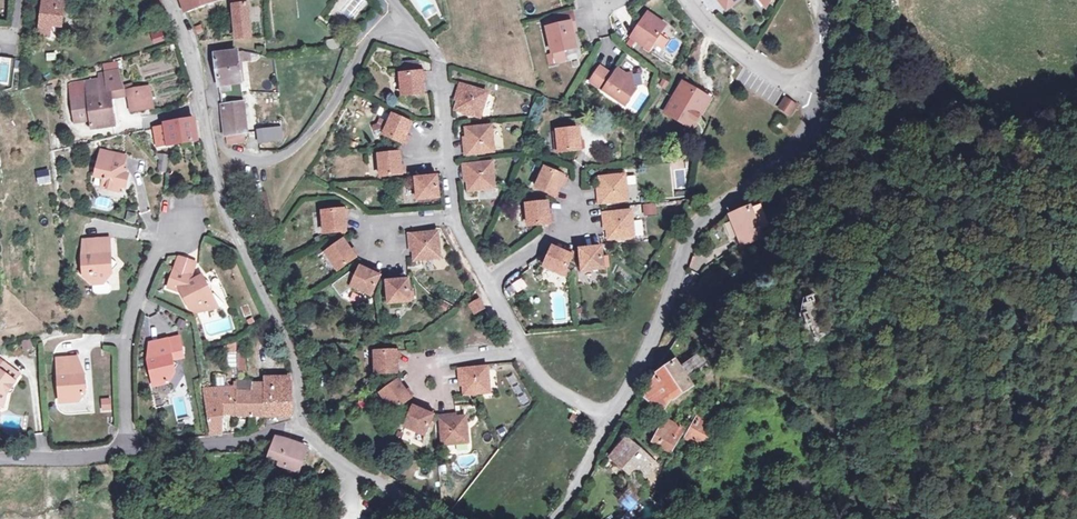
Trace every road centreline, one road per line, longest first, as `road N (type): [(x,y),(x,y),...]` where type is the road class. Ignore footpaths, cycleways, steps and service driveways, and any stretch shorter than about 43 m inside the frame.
road 1 (residential): [(168,0),(190,46),(220,199),(299,361),(298,427)]
road 2 (residential): [(611,419),(544,385),(456,218),(440,62)]
road 3 (residential): [(820,95),(815,121),(792,157),(691,233),(637,375),(611,419)]
road 4 (track): [(892,0),(907,111),(924,137),(951,152),(1076,167)]
road 5 (residential): [(129,450),(124,342),(158,250),(181,224)]
road 6 (residential): [(448,518),(355,474),(298,427)]
road 7 (track): [(773,272),(716,288),(637,375)]
road 8 (residential): [(129,450),(229,443),(298,427)]
road 9 (residential): [(689,0),(750,60),(820,95)]
road 10 (residential): [(0,458),(129,450)]

